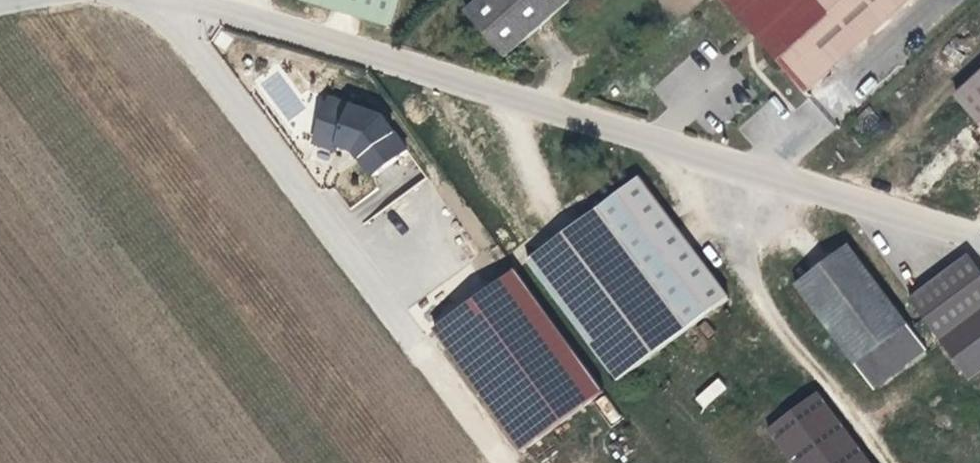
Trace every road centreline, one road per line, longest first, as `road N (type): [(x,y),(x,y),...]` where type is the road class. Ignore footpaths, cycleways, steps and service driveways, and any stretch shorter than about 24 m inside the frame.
road 1 (unclassified): [(151,0),(979,240)]
road 2 (track): [(193,12),(189,35),(512,462)]
road 3 (track): [(742,170),(754,286),(888,462)]

